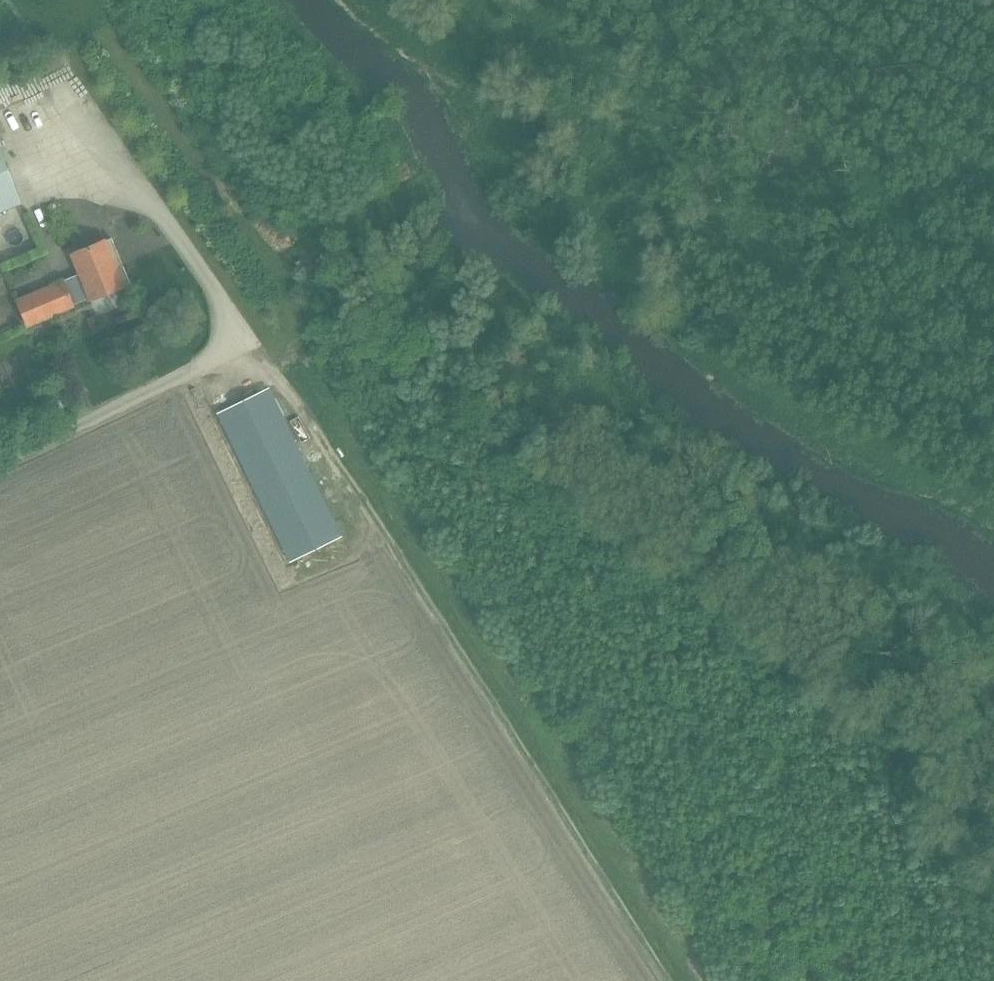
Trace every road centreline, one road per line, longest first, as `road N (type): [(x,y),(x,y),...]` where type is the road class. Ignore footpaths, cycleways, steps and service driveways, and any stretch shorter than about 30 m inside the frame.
road 1 (track): [(671,980),(394,547),(249,343)]
road 2 (unclassified): [(0,460),(188,372)]

